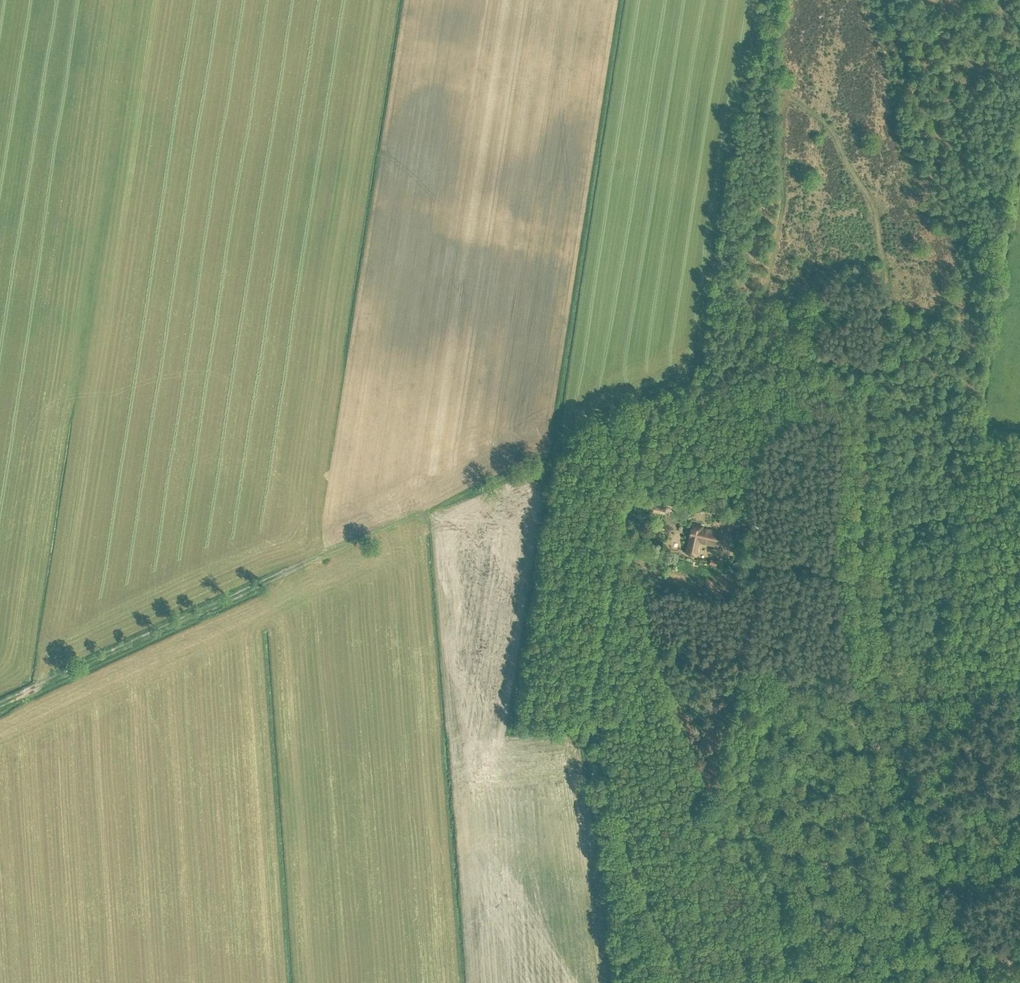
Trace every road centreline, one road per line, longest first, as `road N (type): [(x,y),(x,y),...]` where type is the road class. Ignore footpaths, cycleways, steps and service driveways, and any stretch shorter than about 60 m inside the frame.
road 1 (track): [(774,84),(783,203),(766,280),(745,343),(725,363),(648,399),(585,714),(583,731),(673,982)]
road 2 (track): [(774,84),(826,121),(879,230),(878,331),(856,420),(848,572),(855,649),(872,700)]
road 3 (track): [(0,703),(318,557)]
road 4 (track): [(872,700),(963,978)]
road 5 (track): [(848,572),(727,551)]

